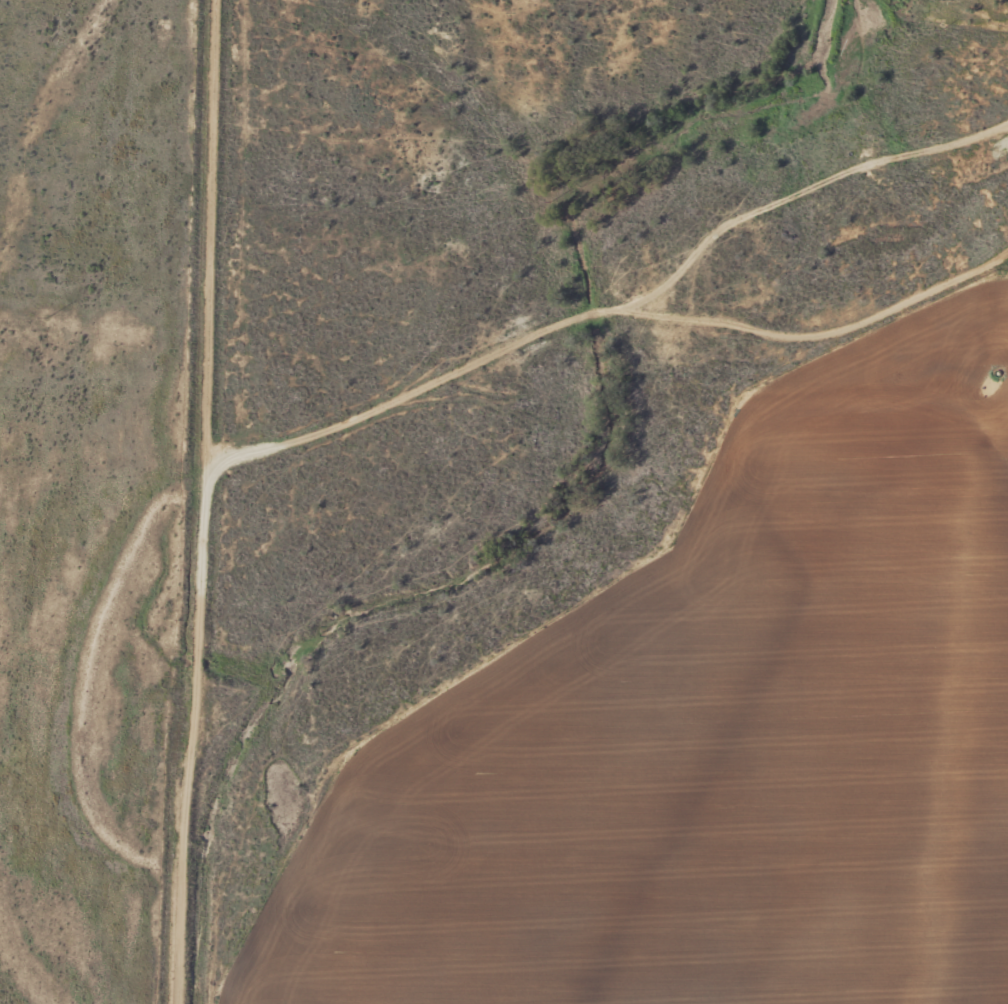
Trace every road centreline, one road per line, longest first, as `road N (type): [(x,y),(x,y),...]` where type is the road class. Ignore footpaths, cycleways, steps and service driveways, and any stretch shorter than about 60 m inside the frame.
road 1 (residential): [(175,487),(371,431),(525,364),(627,299),(690,340),(786,365),(862,364),(1007,295)]
road 2 (residential): [(190,0),(173,548)]
road 3 (residential): [(165,1003),(173,548)]

